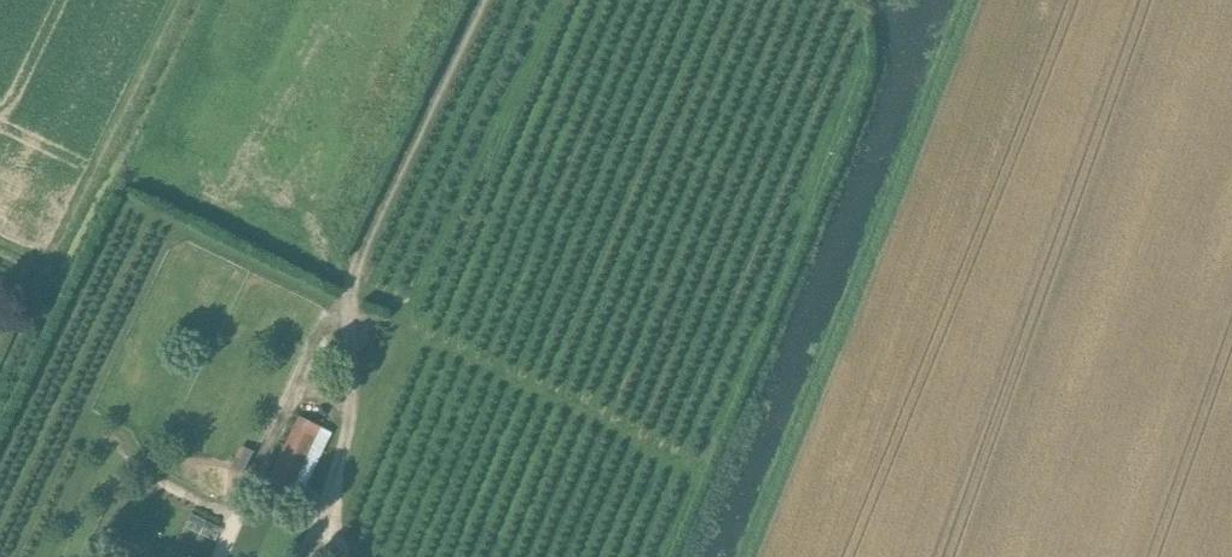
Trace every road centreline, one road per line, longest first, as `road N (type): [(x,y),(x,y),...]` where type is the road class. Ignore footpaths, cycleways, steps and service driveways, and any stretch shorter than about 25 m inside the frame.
road 1 (track): [(306,556),(349,425),(347,289),(486,0)]

